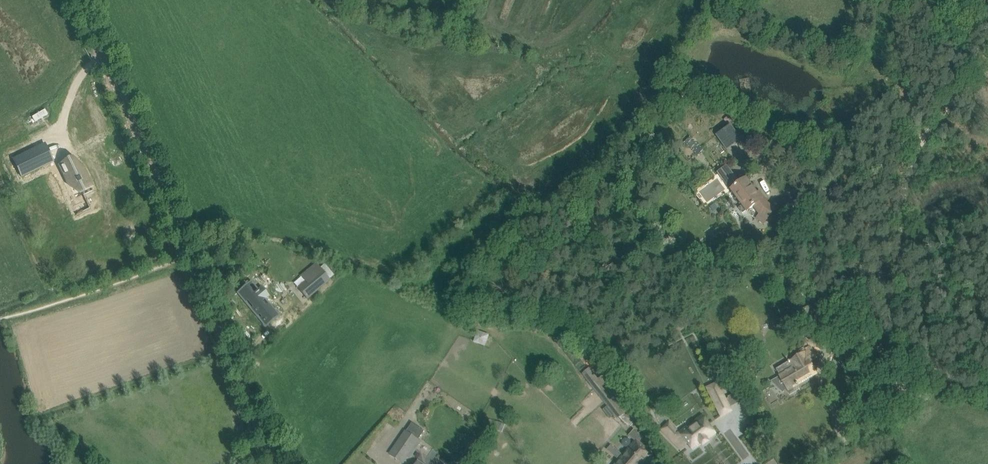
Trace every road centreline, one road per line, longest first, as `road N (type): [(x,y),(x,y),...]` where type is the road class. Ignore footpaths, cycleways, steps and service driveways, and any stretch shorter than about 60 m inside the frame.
road 1 (unclassified): [(279,463),(76,0)]
road 2 (track): [(888,339),(920,144),(945,109),(987,74)]
road 3 (unclassified): [(796,463),(867,421),(885,377),(888,339)]

